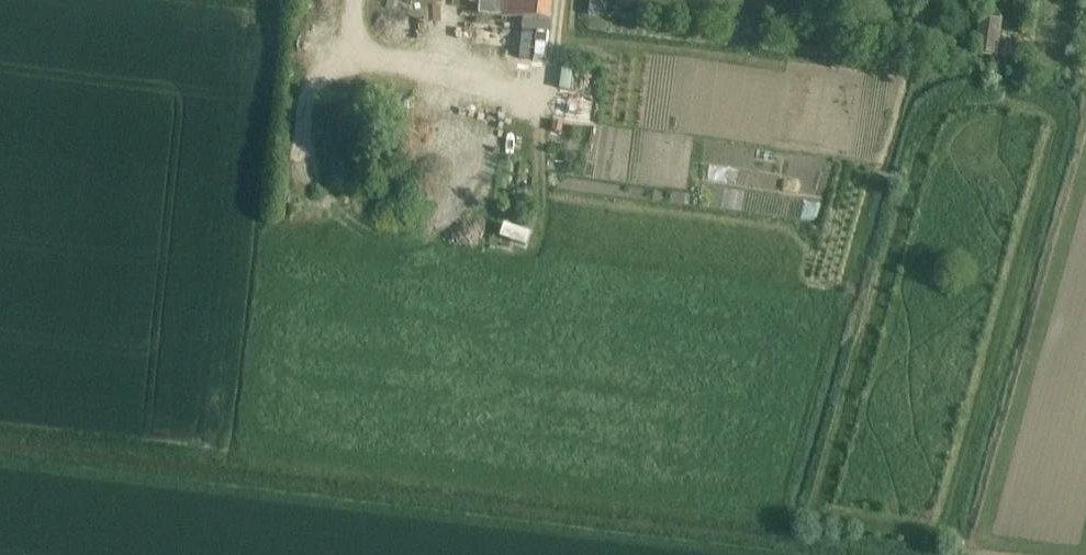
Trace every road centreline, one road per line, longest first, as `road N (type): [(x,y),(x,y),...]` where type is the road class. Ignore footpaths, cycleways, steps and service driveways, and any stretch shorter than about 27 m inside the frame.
road 1 (track): [(738,554),(0,462)]

